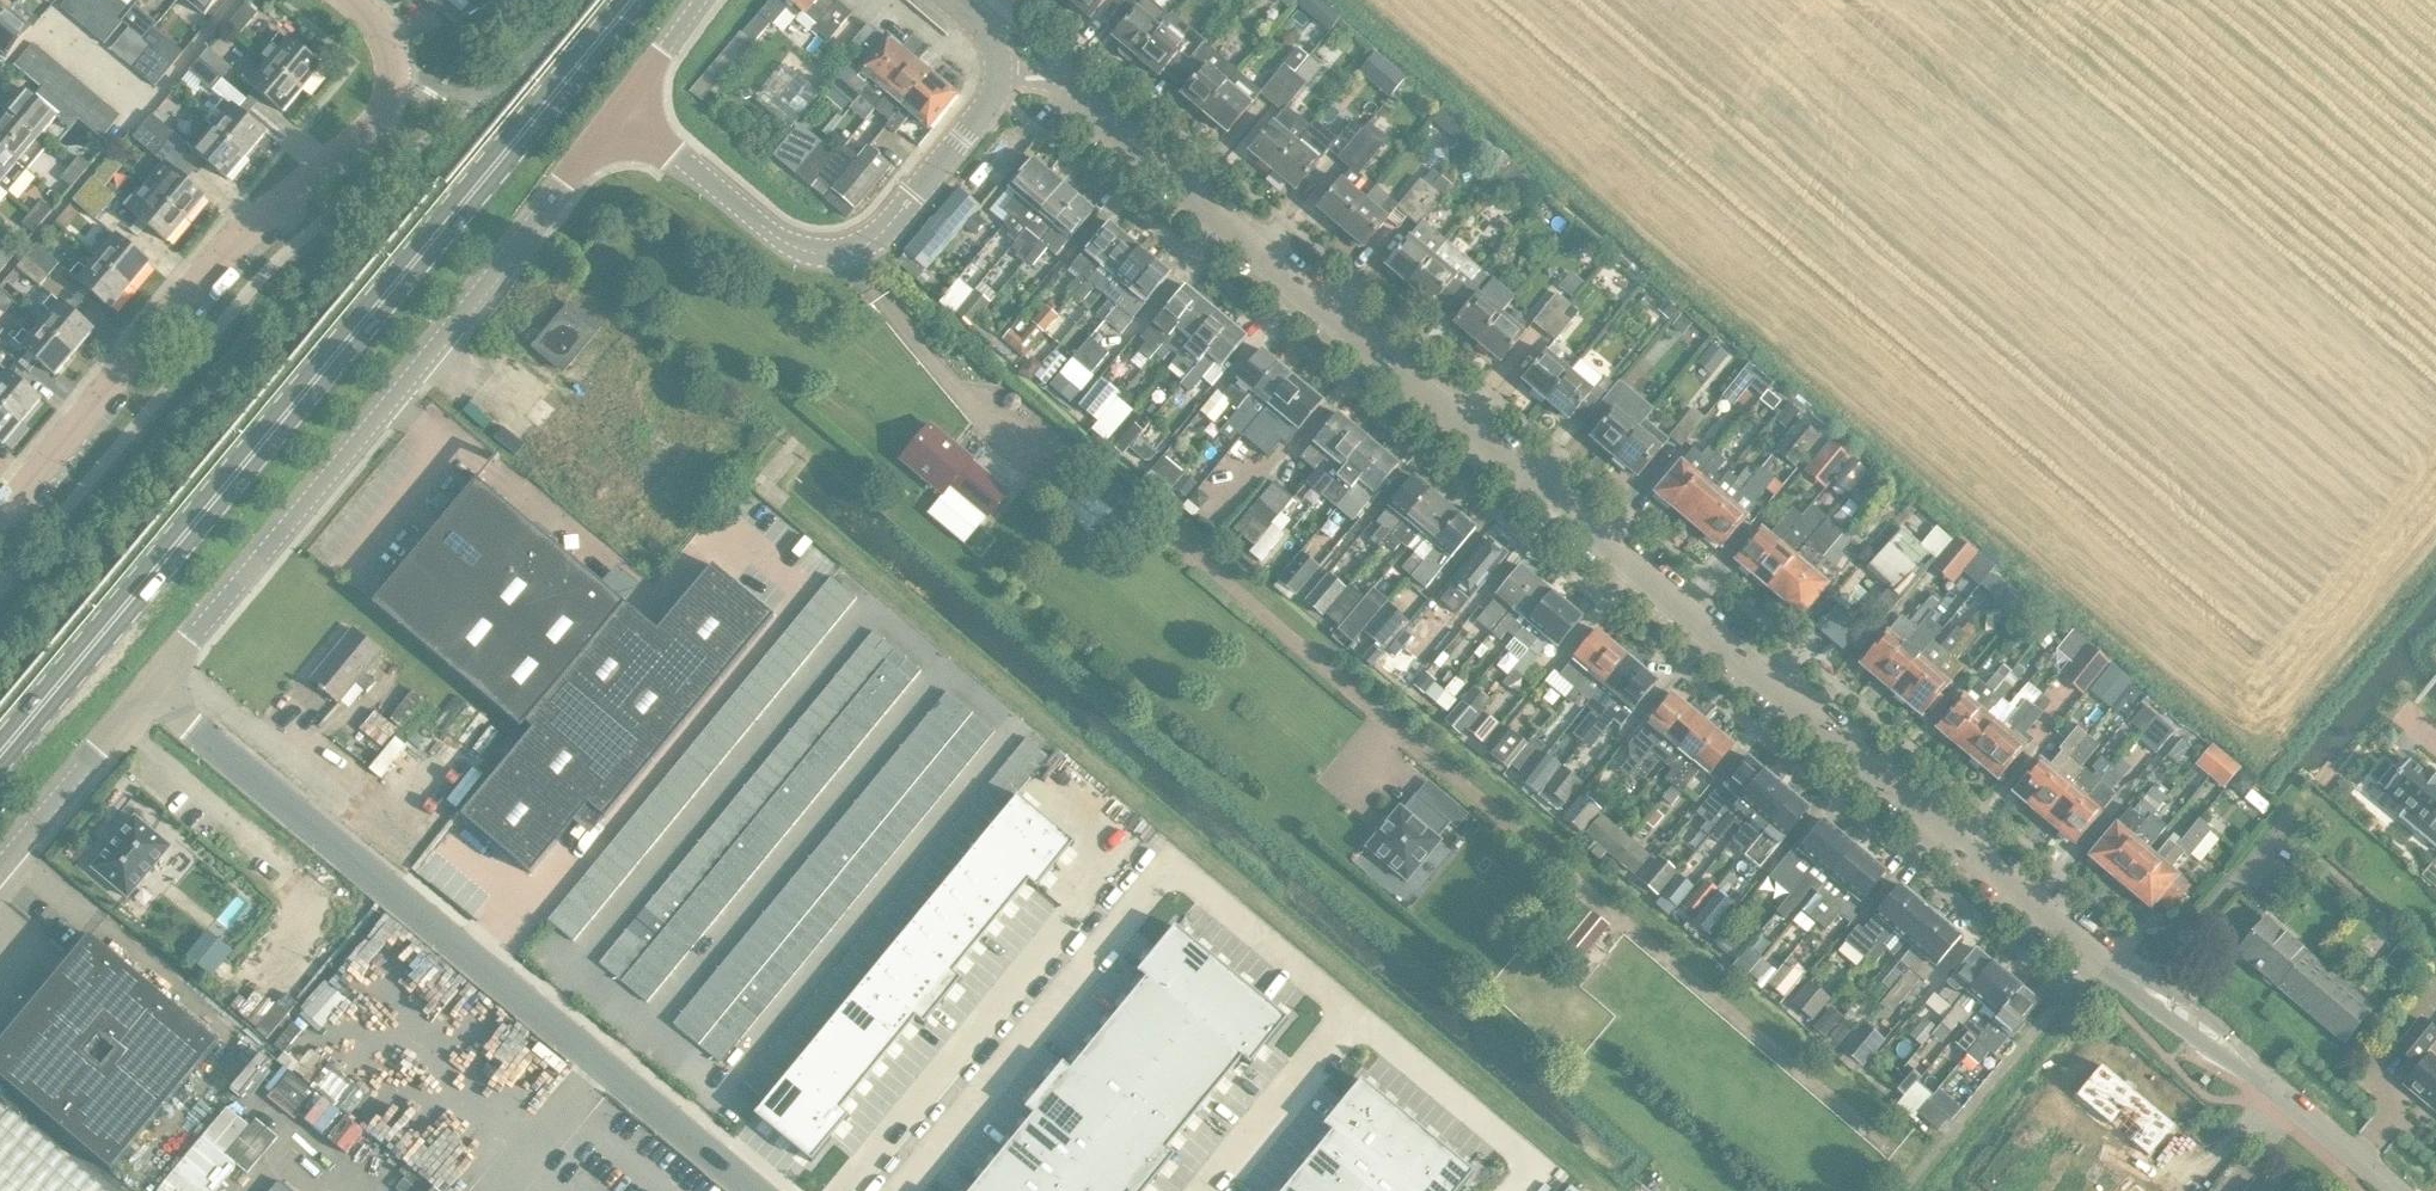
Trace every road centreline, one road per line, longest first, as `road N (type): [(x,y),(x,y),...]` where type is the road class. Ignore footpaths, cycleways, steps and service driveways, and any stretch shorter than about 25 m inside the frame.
road 1 (unclassified): [(2398,1190),(2092,955),(1065,91),(1042,80),(1001,77)]
road 2 (primary): [(0,754),(632,0)]
road 3 (unclassified): [(150,696),(757,1190)]
road 4 (tertiary): [(150,696),(622,109)]
road 5 (residential): [(0,525),(206,282),(393,109),(394,60),(350,0)]
road 6 (tertiary): [(622,109),(762,226),(803,250),(836,254),(879,237),(990,102),(1001,77)]
road 7 (tertiary): [(0,872),(150,696)]
road 8 (unclassified): [(622,109),(700,0)]

